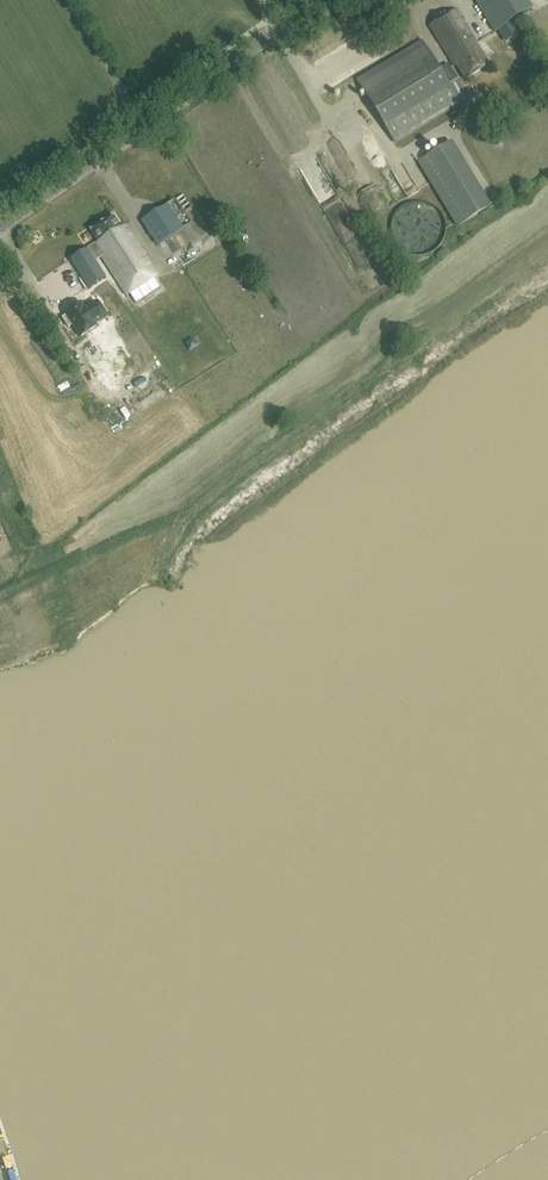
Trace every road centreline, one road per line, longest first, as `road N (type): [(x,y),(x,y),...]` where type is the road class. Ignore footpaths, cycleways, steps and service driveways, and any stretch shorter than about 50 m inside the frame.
road 1 (tertiary): [(0,227),(319,0)]

